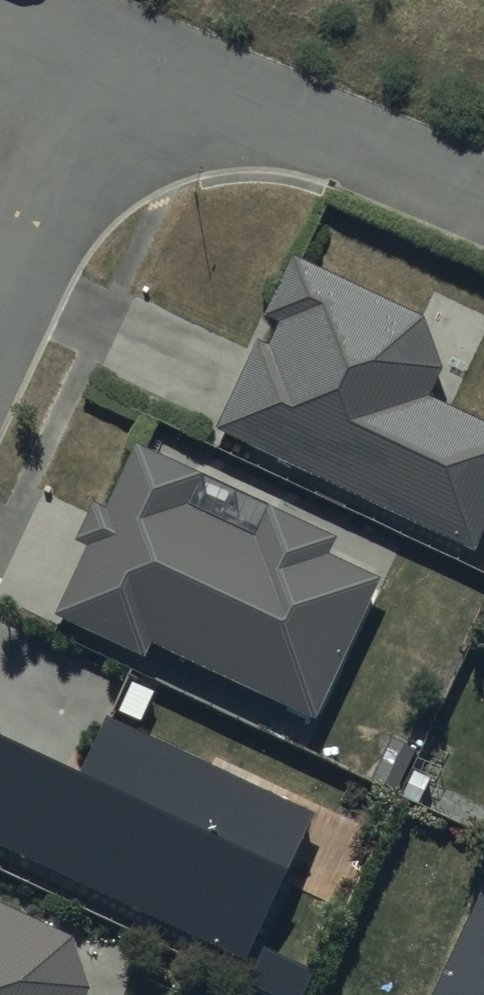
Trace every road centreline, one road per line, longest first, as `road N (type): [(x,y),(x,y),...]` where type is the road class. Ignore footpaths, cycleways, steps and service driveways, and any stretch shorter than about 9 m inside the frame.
road 1 (residential): [(116,53),(483,208)]
road 2 (residential): [(116,53),(0,306)]
road 3 (residential): [(0,1),(116,53)]

